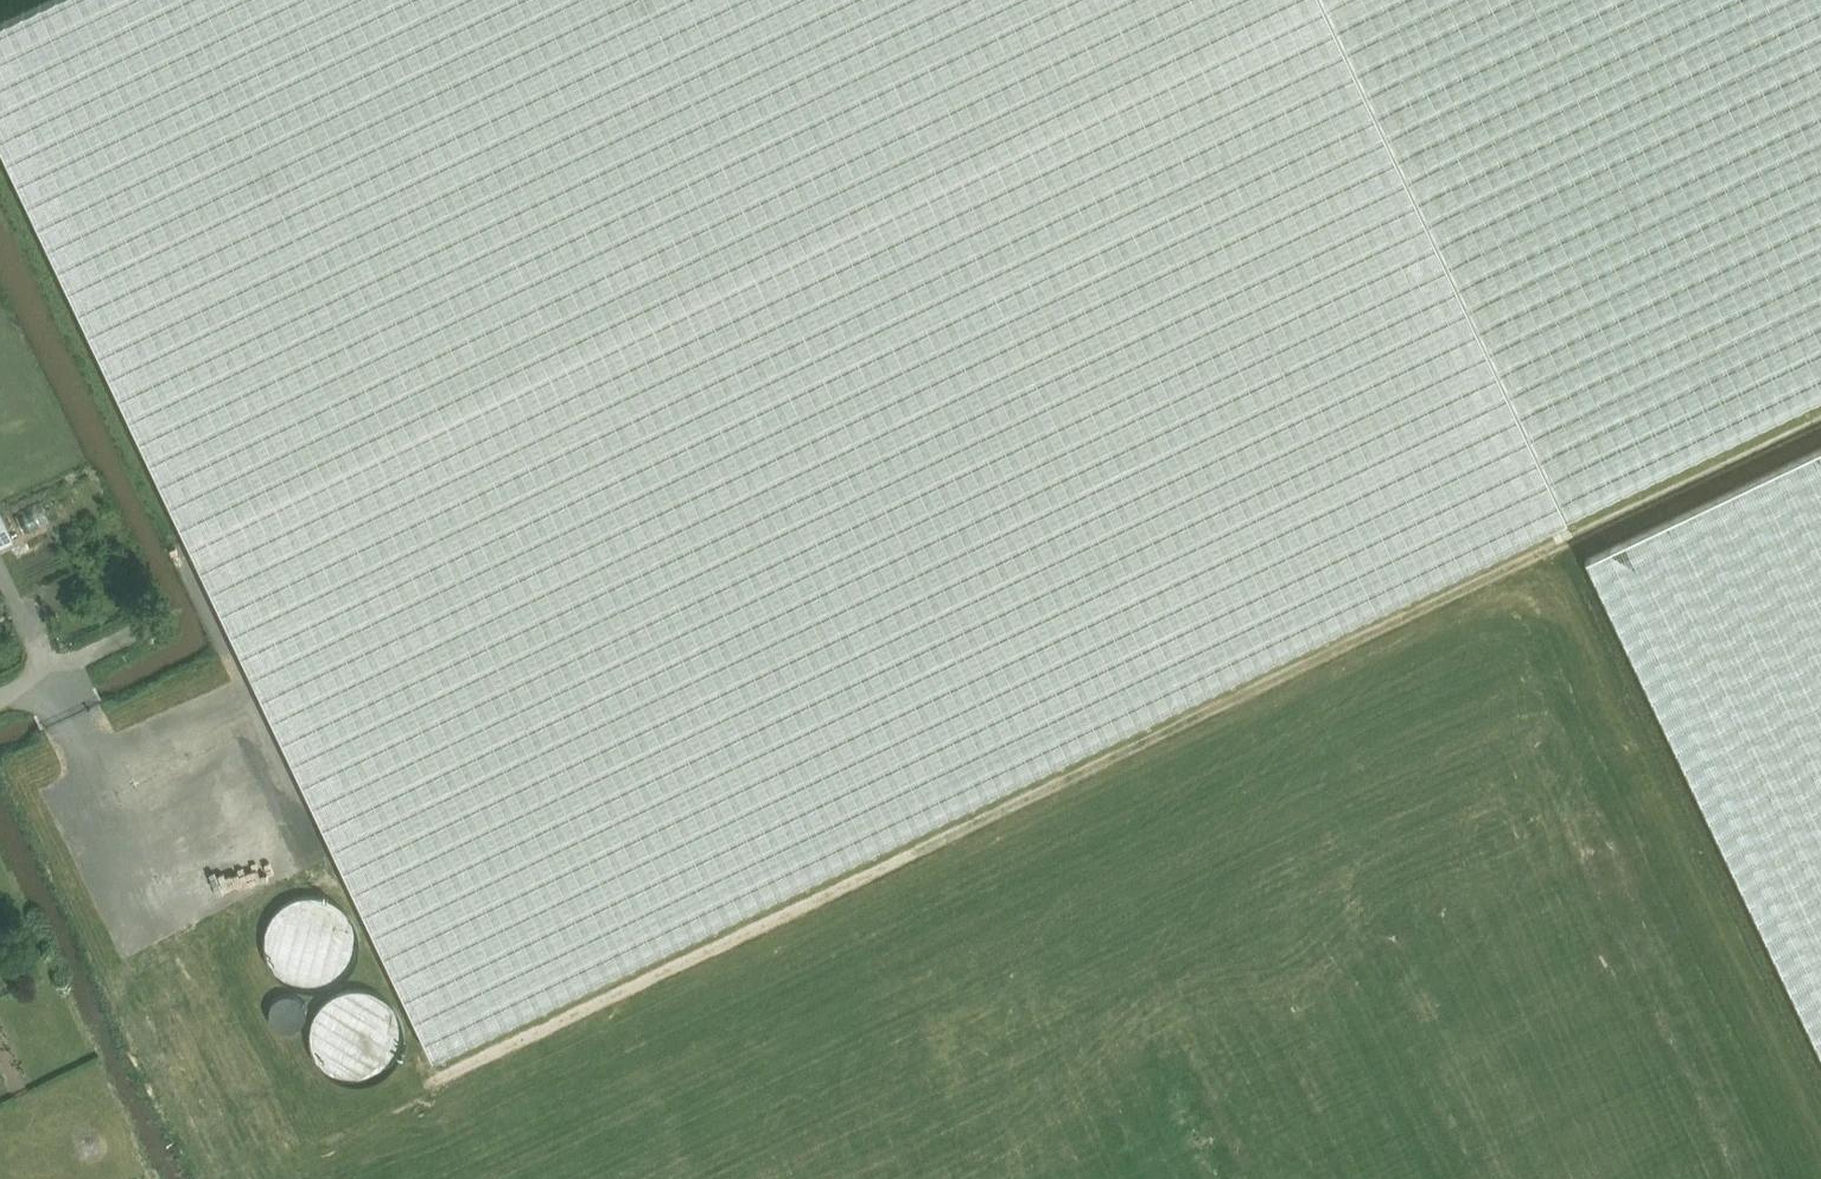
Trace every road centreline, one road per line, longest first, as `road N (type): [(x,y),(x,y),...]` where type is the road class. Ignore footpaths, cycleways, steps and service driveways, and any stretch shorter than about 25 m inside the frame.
road 1 (unclassified): [(0,699),(158,624)]

